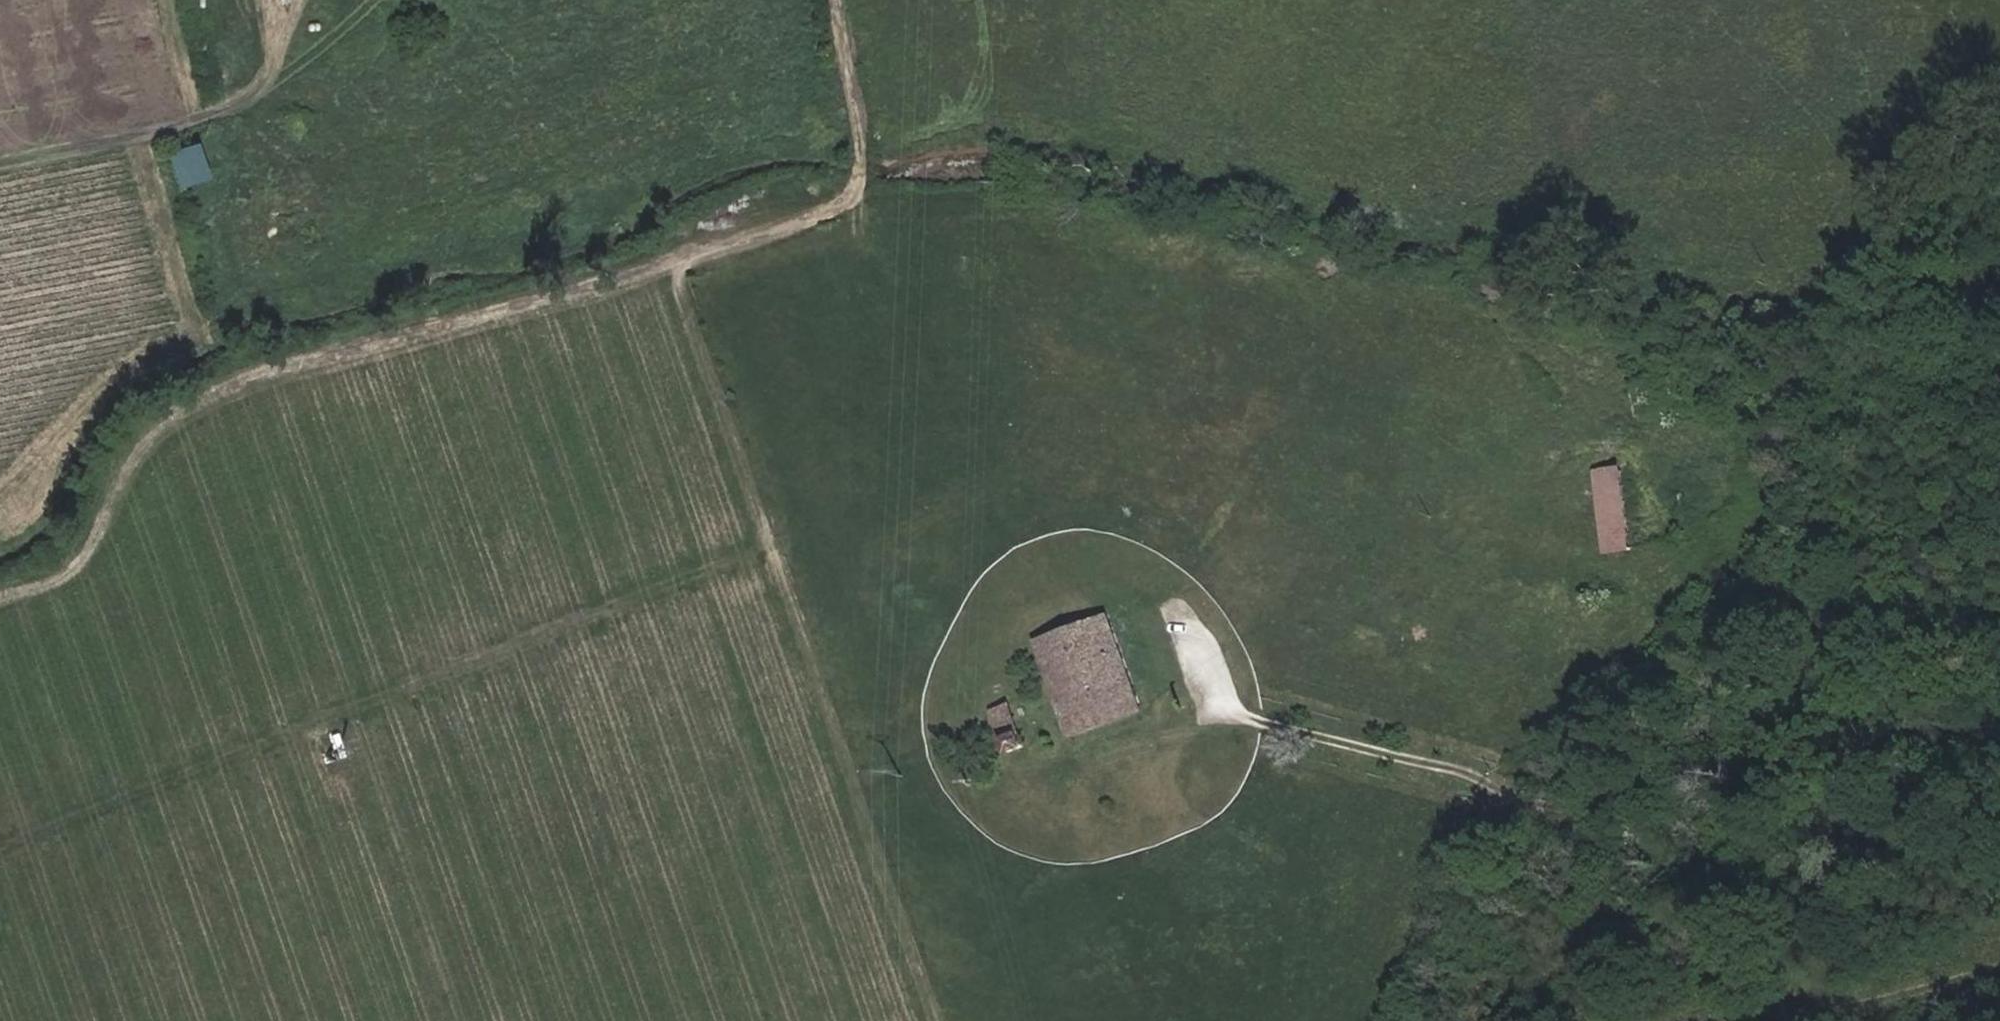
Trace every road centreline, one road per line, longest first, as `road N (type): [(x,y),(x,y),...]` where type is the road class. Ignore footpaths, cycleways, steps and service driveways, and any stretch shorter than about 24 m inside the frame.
road 1 (track): [(1225,713),(1471,772),(1546,813),(1651,807),(1999,724)]

